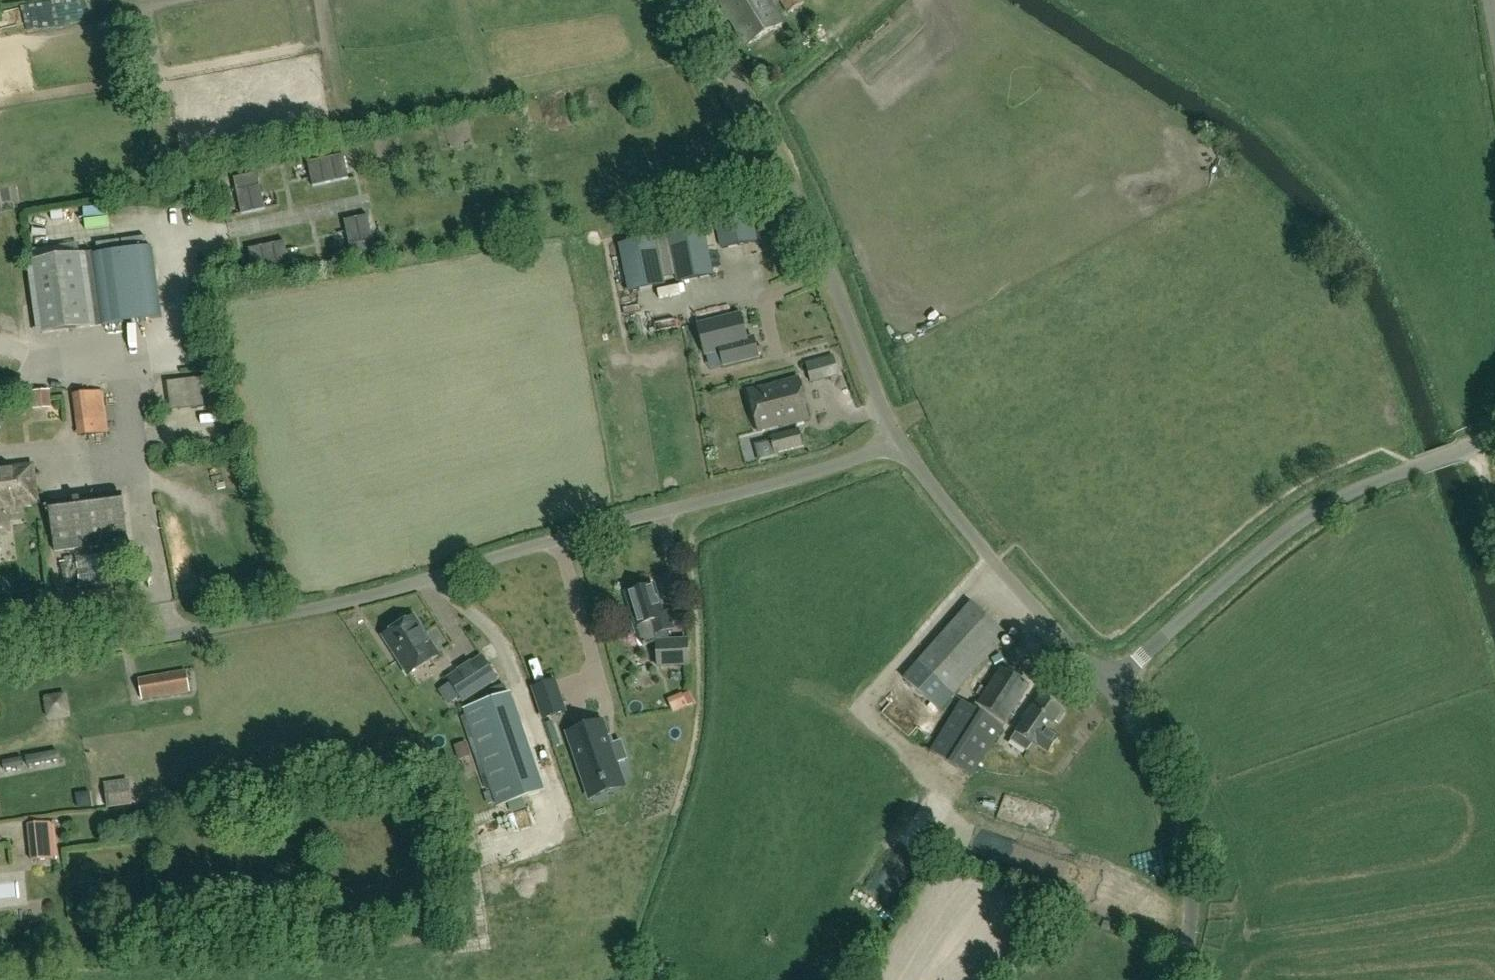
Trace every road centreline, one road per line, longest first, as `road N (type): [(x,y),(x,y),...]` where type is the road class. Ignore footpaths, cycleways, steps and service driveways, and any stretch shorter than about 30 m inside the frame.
road 1 (unclassified): [(0,670),(410,585),(901,444)]
road 2 (unclassified): [(901,444),(809,222),(689,0)]
road 3 (unclassified): [(1102,686),(1308,515),(1494,430)]
road 4 (unclassified): [(1102,686),(1148,742),(1183,834),(1191,900),(1180,979)]
road 5 (unclassified): [(1102,686),(901,444)]

